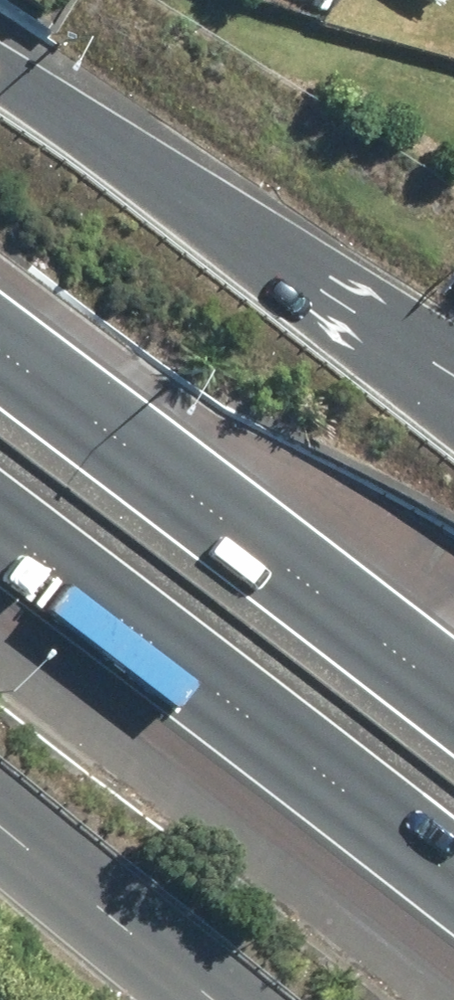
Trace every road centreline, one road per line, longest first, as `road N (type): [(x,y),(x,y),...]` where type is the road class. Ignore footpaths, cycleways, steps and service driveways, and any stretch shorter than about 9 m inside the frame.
road 1 (motorway): [(453,857),(0,501)]
road 2 (motorway): [(0,345),(453,683)]
road 3 (motorway): [(0,56),(453,390)]
road 4 (motorway): [(228,999),(0,812)]

